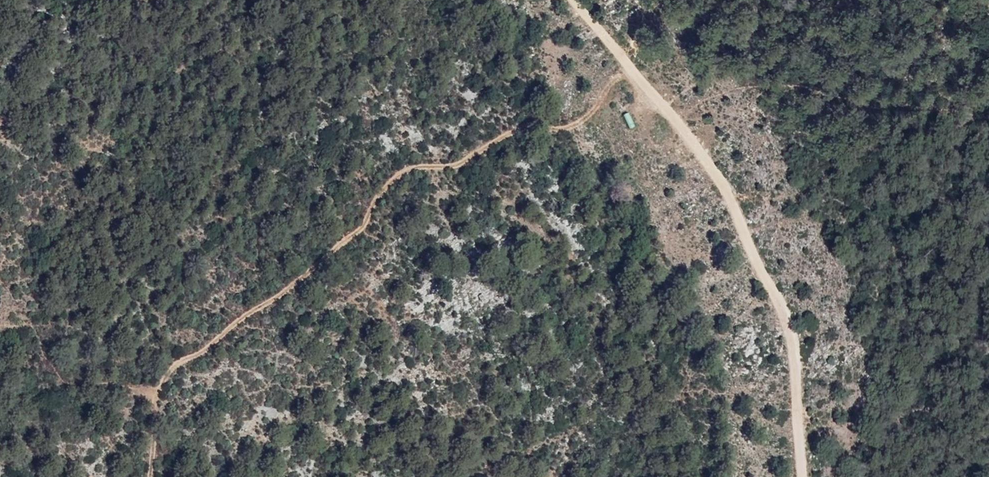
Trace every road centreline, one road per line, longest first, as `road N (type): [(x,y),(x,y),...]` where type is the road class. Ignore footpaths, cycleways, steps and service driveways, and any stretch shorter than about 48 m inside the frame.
road 1 (track): [(804,476),(783,319),(755,255),(710,164),(575,0)]

